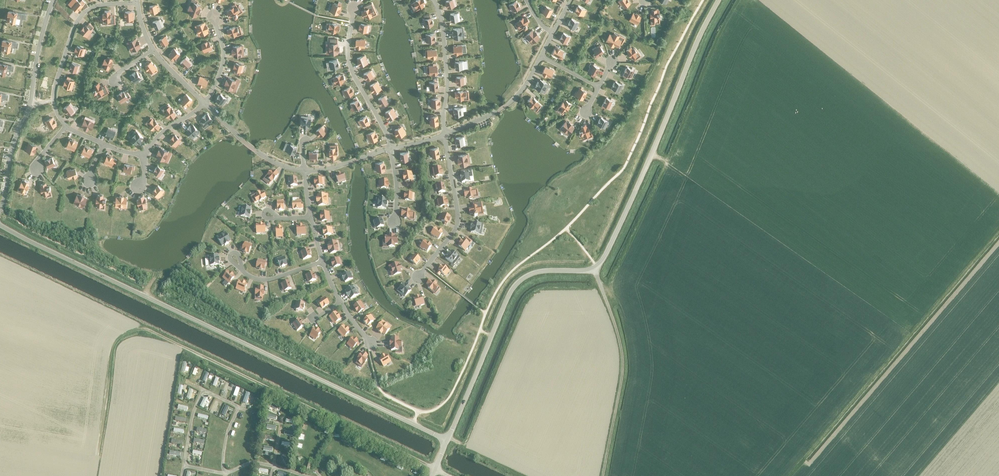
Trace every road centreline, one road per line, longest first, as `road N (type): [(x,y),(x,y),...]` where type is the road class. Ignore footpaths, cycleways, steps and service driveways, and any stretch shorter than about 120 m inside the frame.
road 1 (unclassified): [(447,441),(0,225)]
road 2 (track): [(434,470),(147,330)]
road 3 (unclassified): [(595,268),(719,0)]
road 4 (unclassified): [(447,441),(513,287),(540,272),(595,268)]
road 5 (unclassified): [(603,475),(623,360),(595,268)]
road 6 (track): [(98,455),(114,347),(147,330)]

